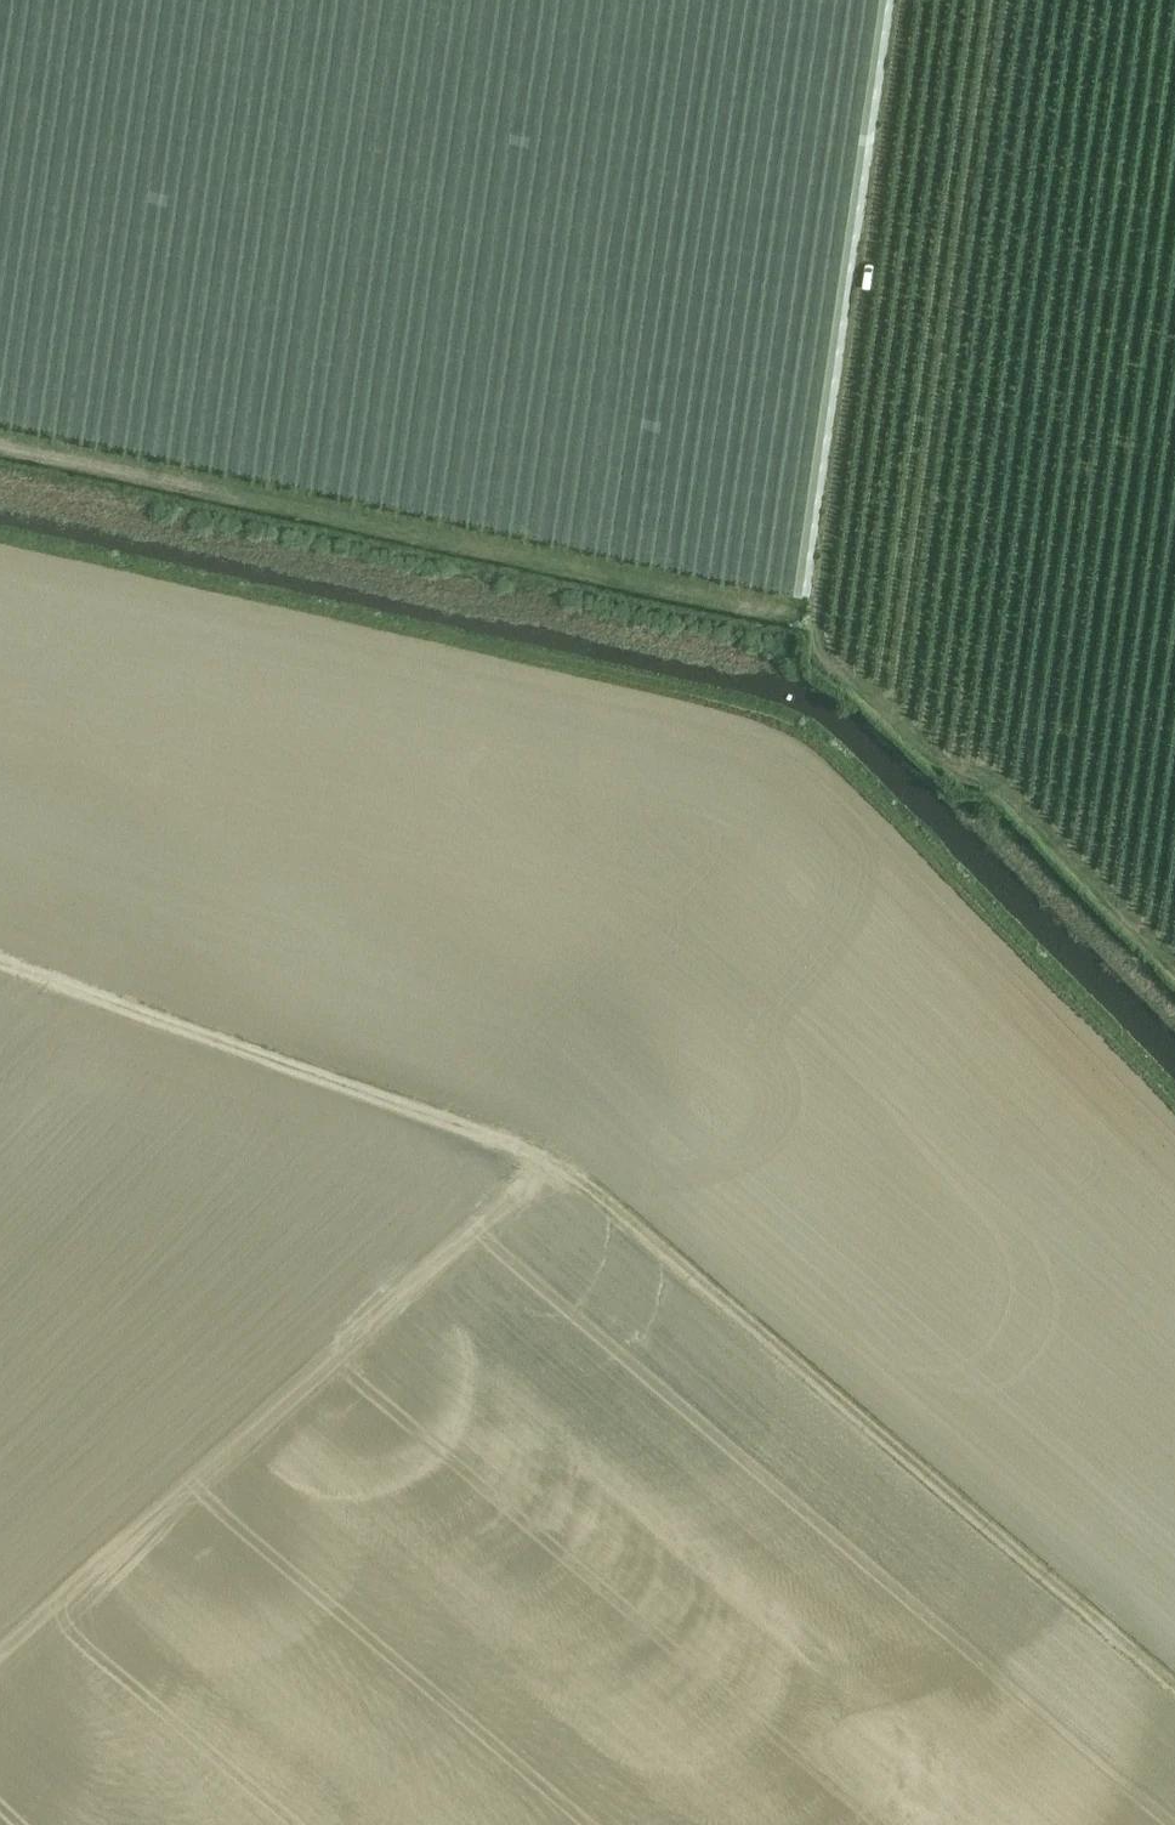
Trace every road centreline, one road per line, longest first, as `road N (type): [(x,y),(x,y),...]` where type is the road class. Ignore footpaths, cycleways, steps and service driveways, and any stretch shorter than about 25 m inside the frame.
road 1 (track): [(0,965),(513,1146),(598,1200),(1174,1687)]

